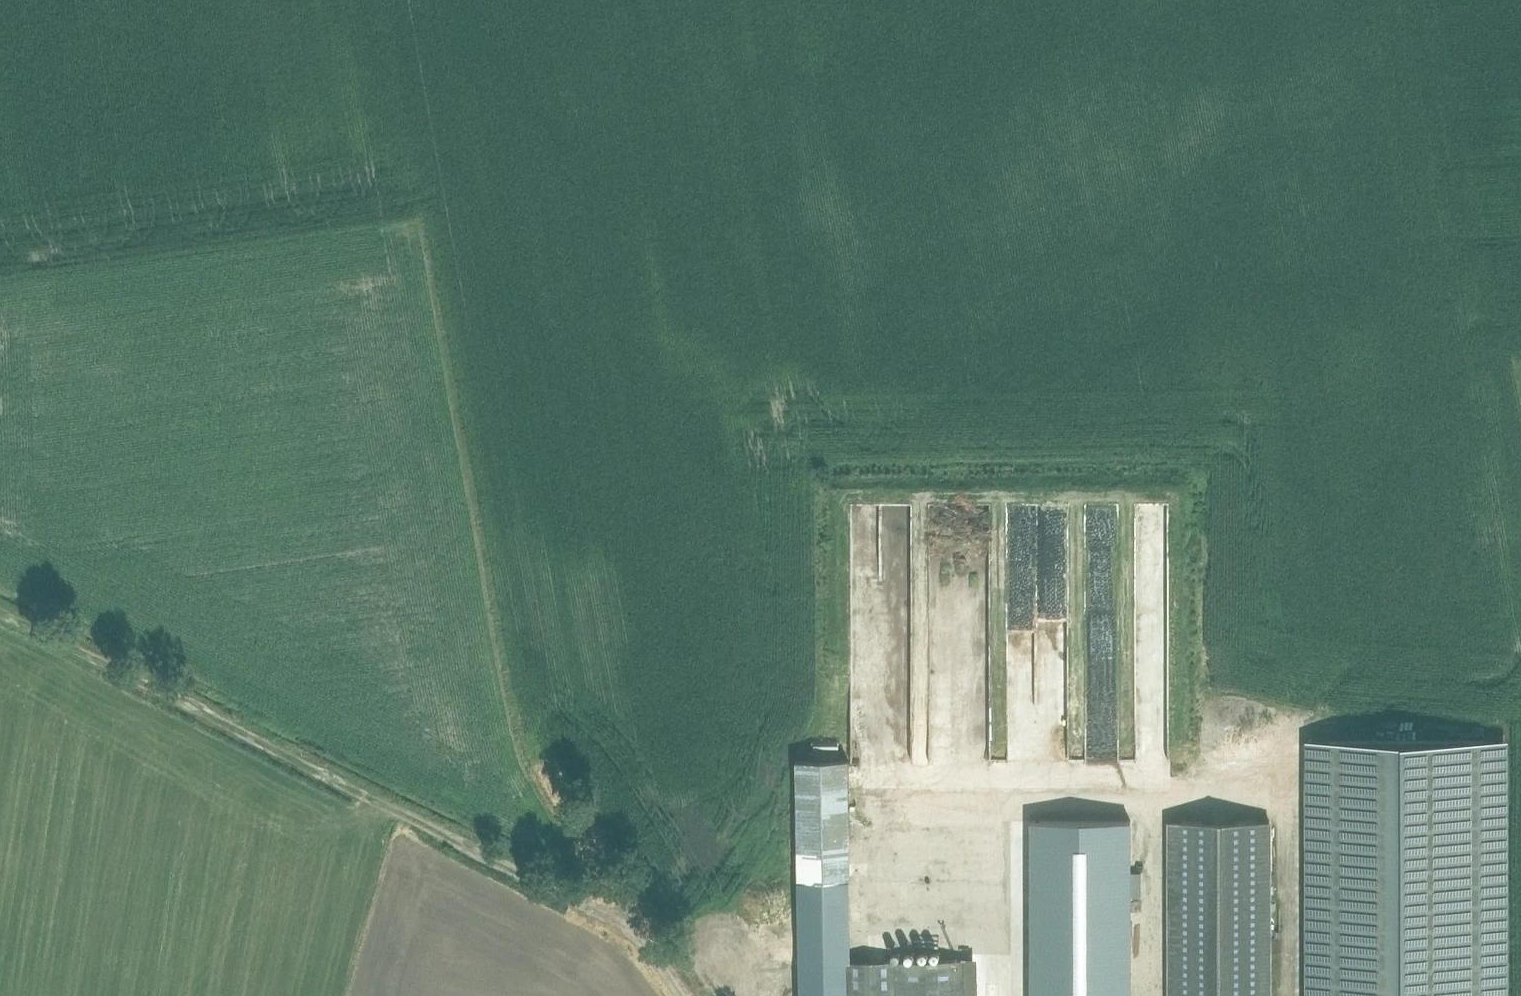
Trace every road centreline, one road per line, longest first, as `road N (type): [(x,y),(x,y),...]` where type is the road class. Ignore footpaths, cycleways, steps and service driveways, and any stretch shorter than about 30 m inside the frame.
road 1 (track): [(675,995),(637,936),(0,614)]

